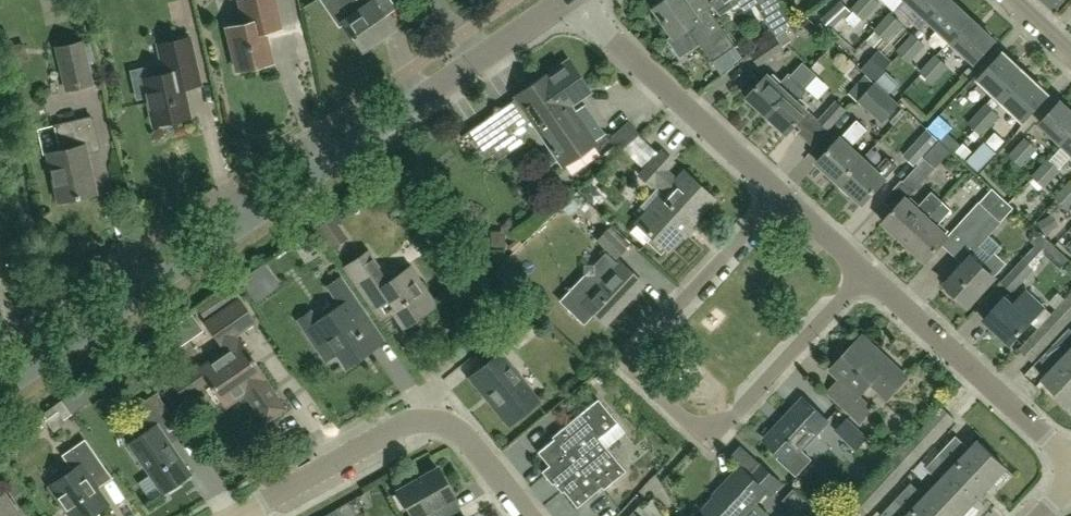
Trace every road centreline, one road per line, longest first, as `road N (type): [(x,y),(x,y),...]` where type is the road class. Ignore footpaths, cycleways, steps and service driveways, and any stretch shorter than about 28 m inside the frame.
road 1 (tertiary): [(0,391),(563,0)]
road 2 (residential): [(866,273),(712,430),(690,423),(643,383),(636,364),(644,341),(781,193)]
road 3 (residential): [(518,515),(458,437),(432,428),(401,433),(250,515)]
road 4 (residential): [(781,193),(577,0)]
road 5 (residential): [(1070,462),(866,273)]

